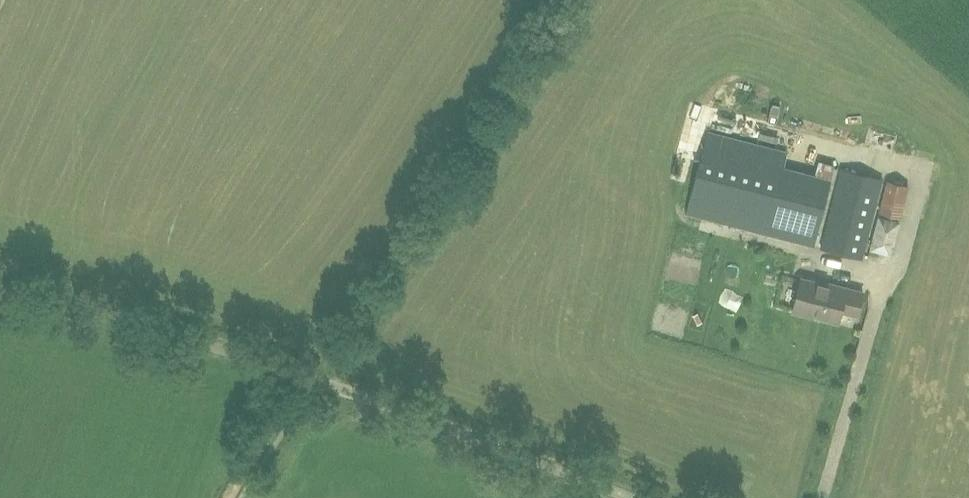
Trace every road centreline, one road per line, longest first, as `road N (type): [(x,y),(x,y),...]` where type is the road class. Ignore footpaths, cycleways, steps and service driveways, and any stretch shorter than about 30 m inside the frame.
road 1 (unclassified): [(663,497),(255,358),(0,296)]
road 2 (track): [(318,380),(239,497)]

